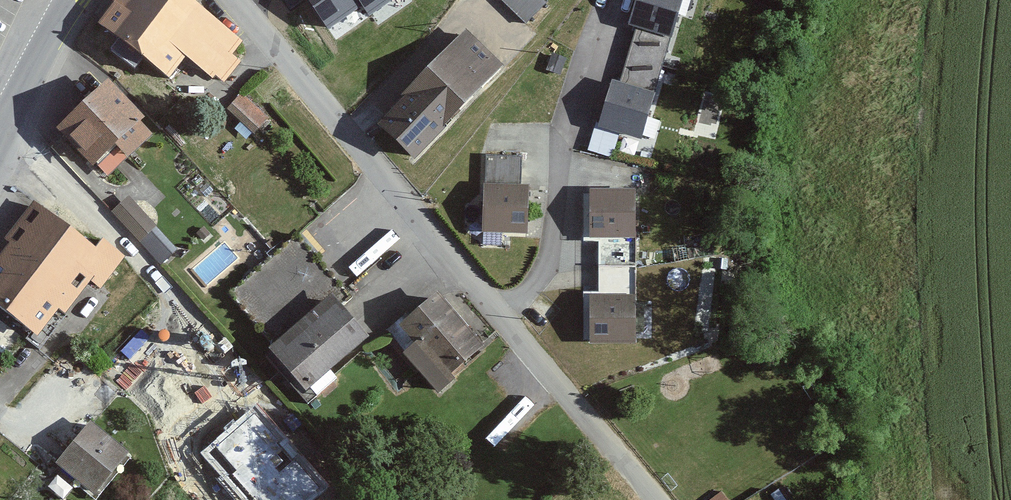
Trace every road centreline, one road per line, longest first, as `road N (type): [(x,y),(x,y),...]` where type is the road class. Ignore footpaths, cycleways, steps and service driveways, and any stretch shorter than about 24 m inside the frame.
road 1 (residential): [(233,0),(653,499)]
road 2 (secondary): [(72,0),(0,139)]

